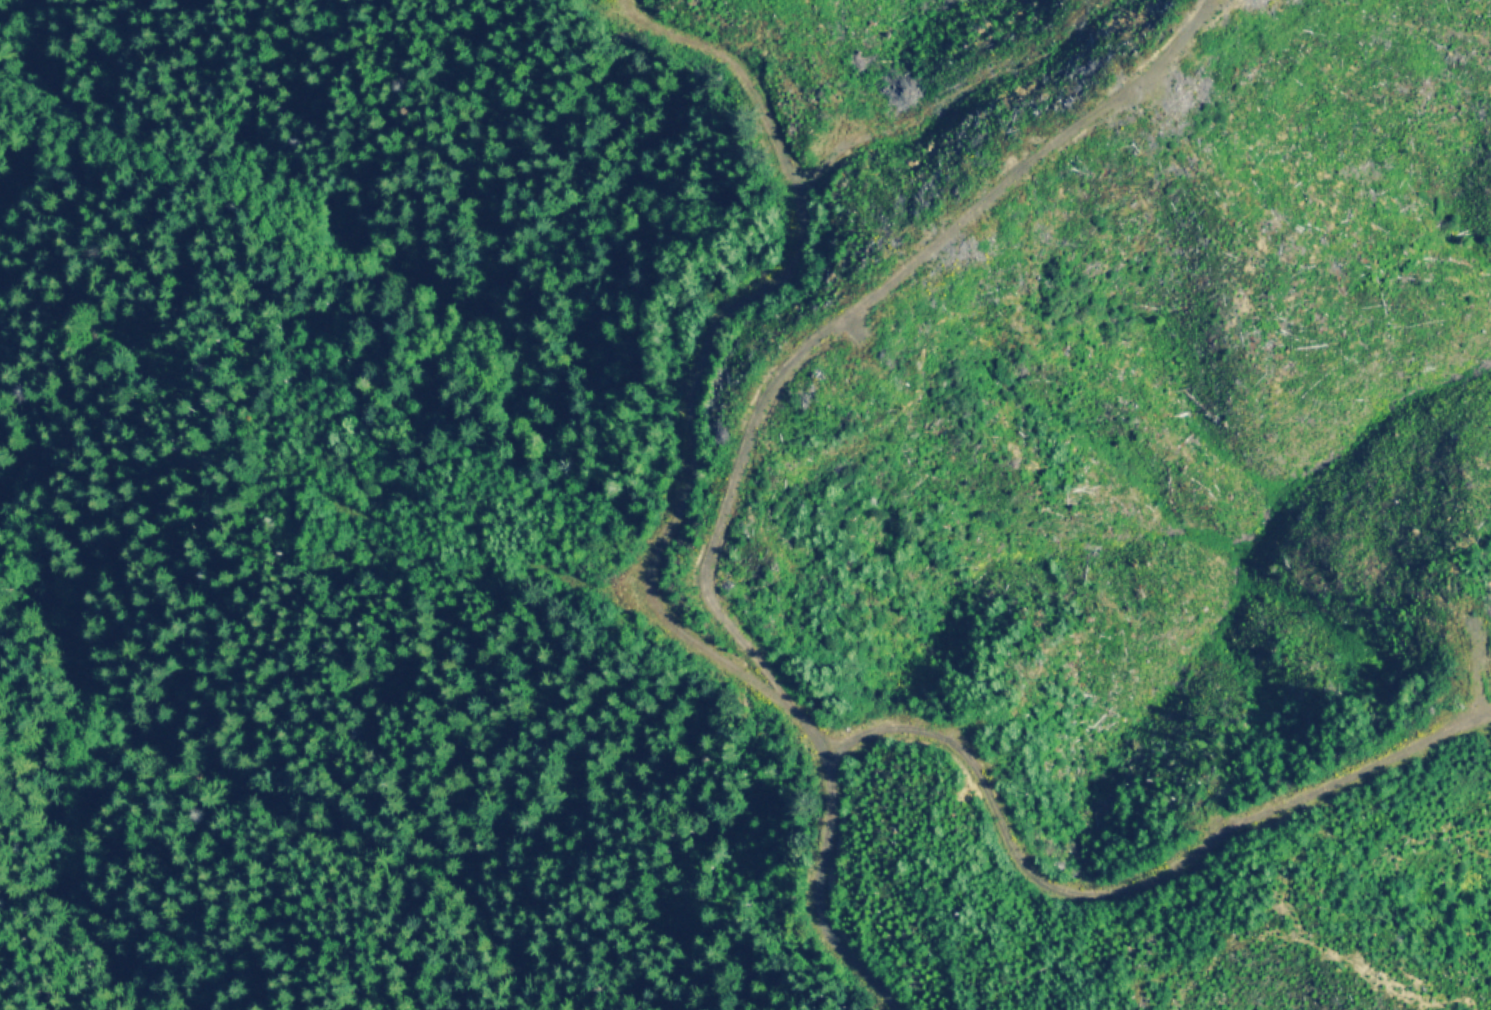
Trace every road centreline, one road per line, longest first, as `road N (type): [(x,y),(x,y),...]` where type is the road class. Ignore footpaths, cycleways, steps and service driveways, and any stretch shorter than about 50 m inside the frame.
road 1 (track): [(774,701),(677,627),(649,571),(688,481),(693,381),(732,305),(773,276),(802,205),(756,74),(690,36),(630,19),(624,0)]
road 2 (track): [(811,750),(883,731),(951,743),(969,764),(983,812),(1017,875),(1075,894),(1144,879),(1222,825),(1490,725)]
road 3 (residential): [(873,1009),(802,912),(811,750),(774,701)]

